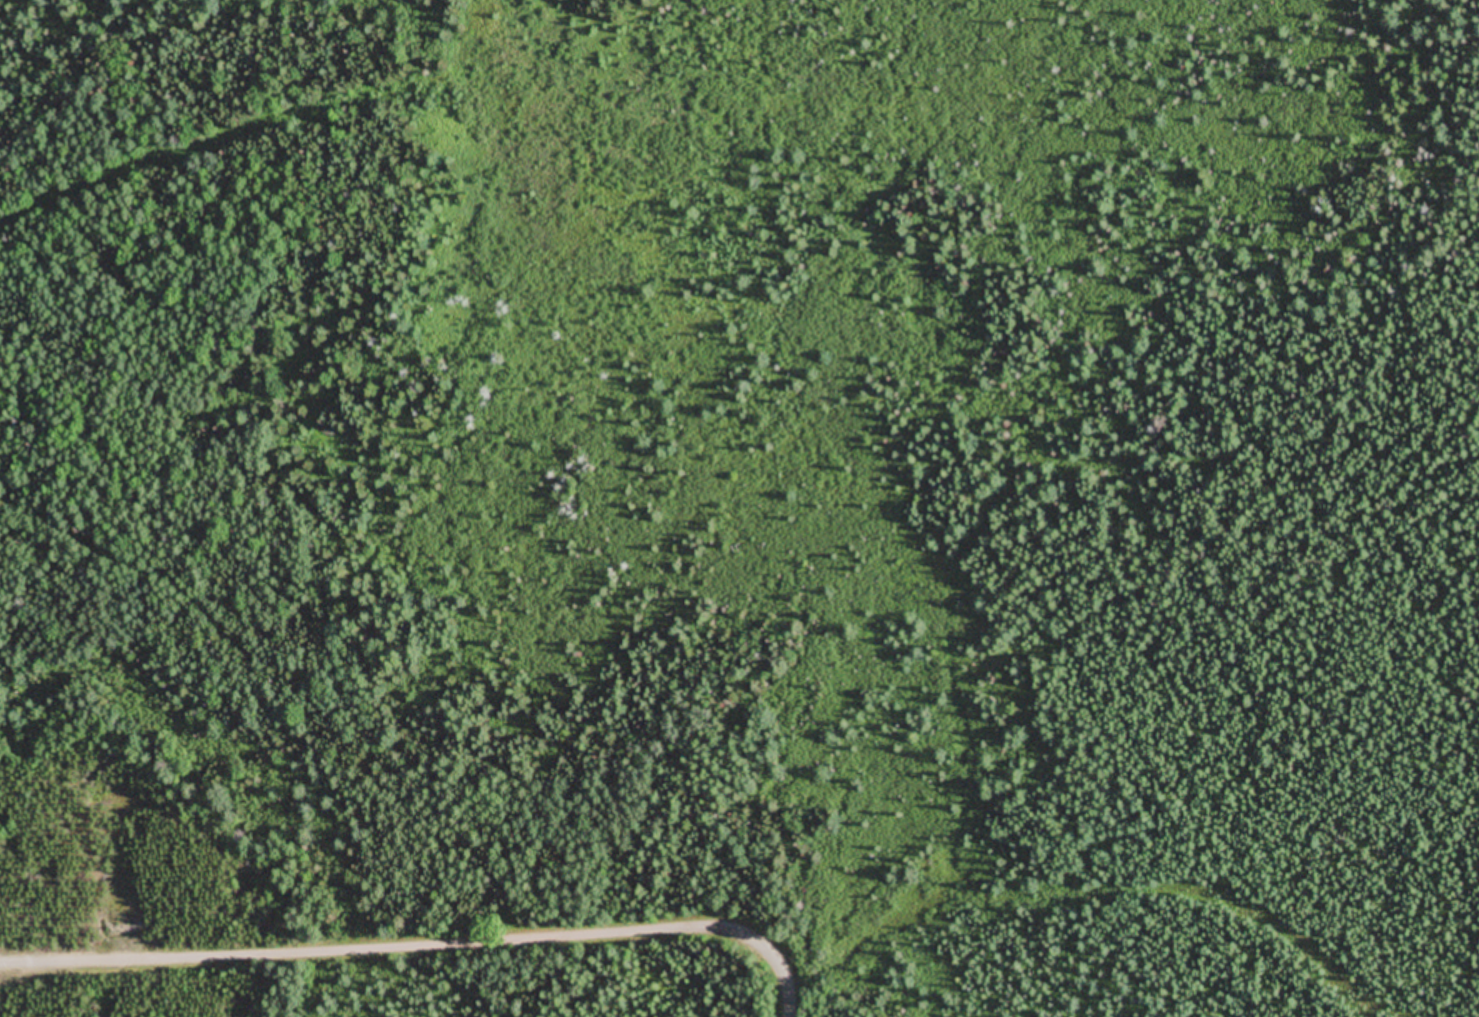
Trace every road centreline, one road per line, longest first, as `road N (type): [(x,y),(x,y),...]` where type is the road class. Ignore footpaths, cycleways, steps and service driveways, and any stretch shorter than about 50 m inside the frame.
road 1 (residential): [(787,1016),(774,958),(748,936),(714,927),(0,961)]

